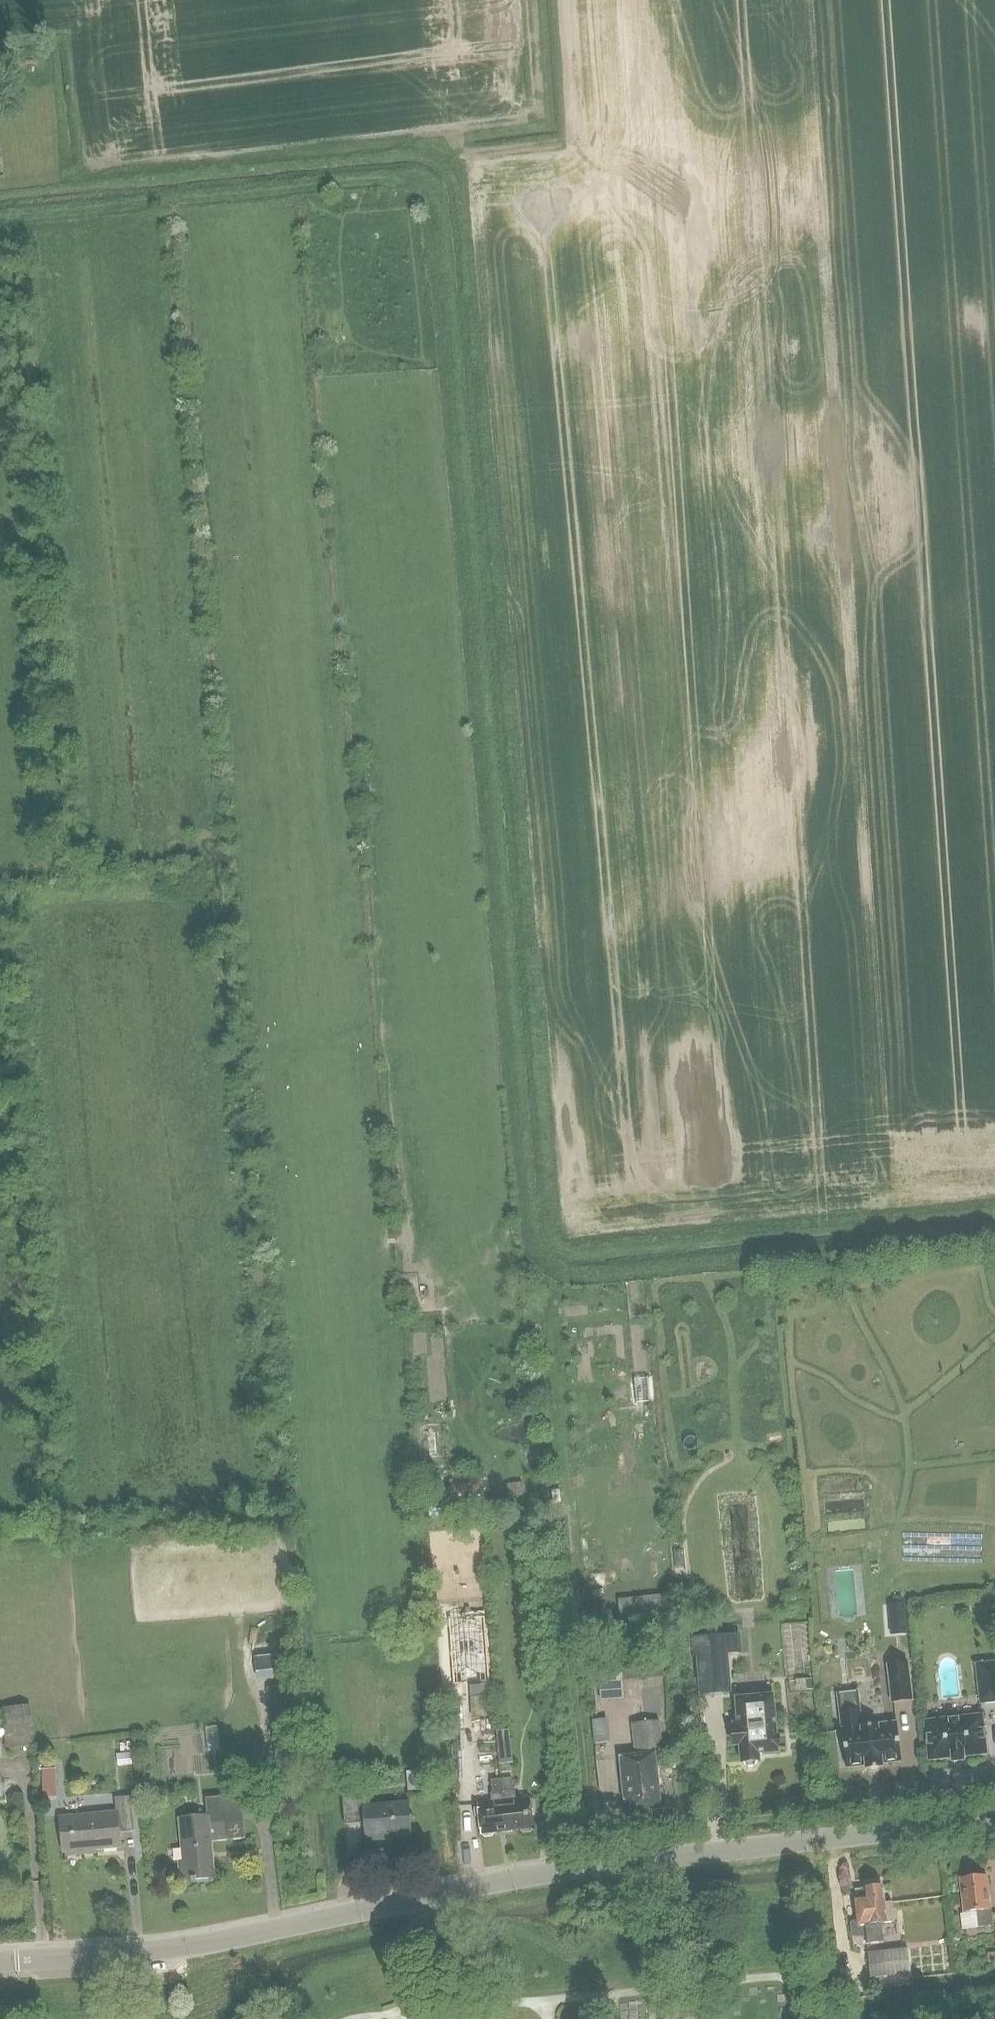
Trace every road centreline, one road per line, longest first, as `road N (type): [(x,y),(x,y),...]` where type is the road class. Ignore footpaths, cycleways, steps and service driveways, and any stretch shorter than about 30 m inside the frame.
road 1 (tertiary): [(0,1965),(209,1949),(550,1876),(994,1821)]

